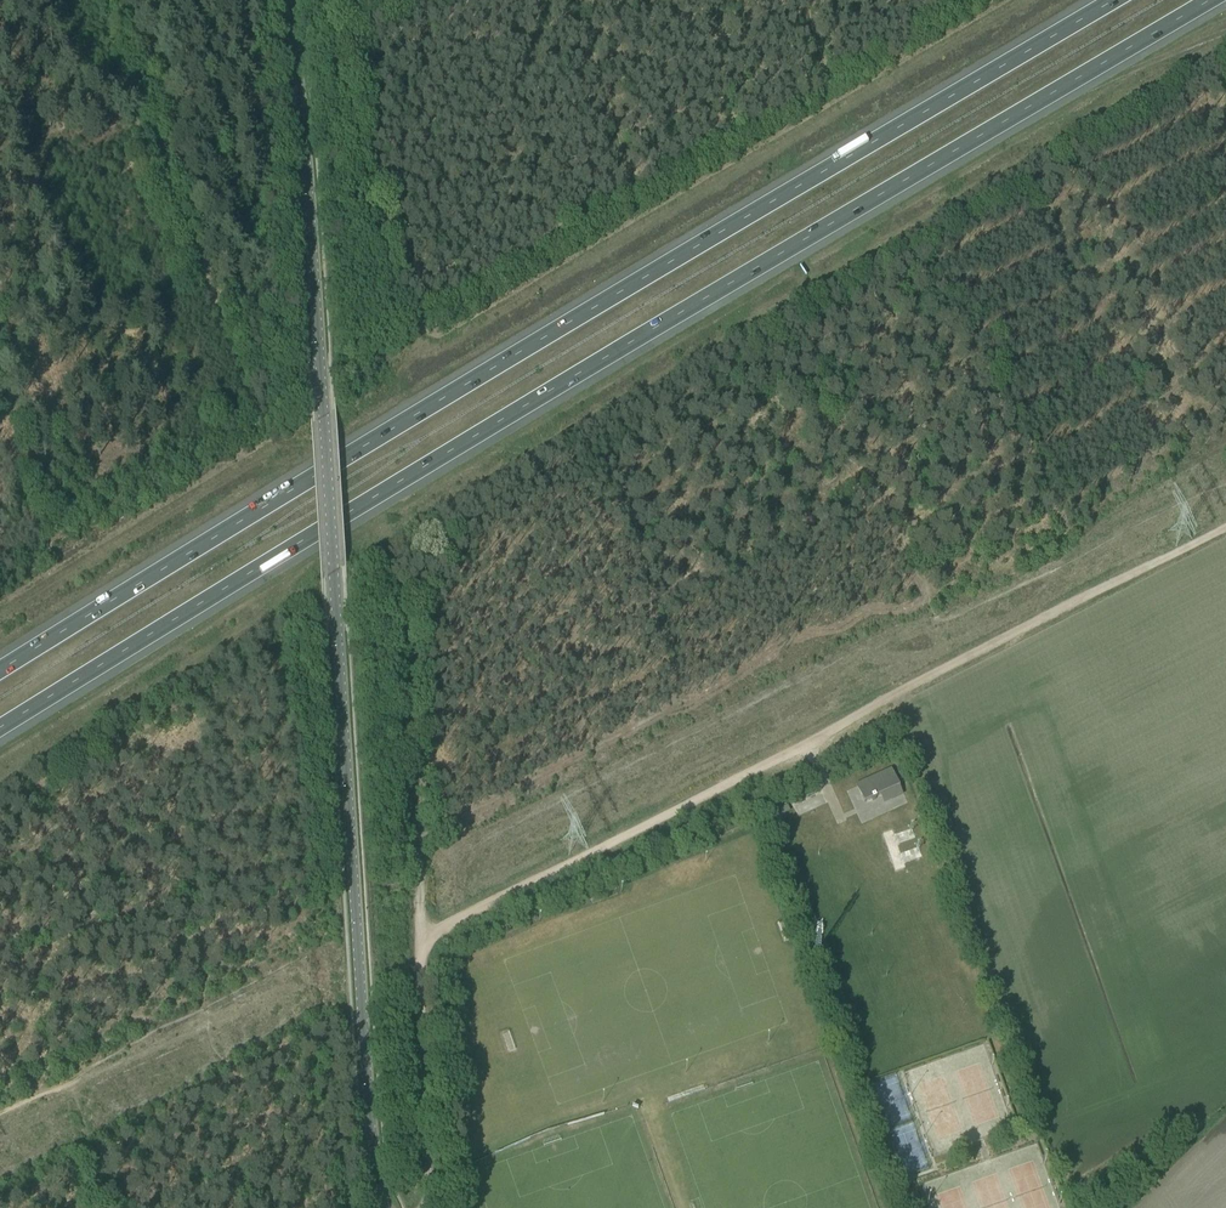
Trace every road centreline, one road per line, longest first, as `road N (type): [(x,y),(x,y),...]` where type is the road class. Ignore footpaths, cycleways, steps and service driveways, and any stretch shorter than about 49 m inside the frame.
road 1 (motorway): [(0,731),(1216,0)]
road 2 (motorway): [(1121,0),(0,673)]
road 3 (tertiary): [(380,1207),(288,0)]
road 4 (track): [(420,940),(1225,527)]
road 5 (track): [(0,576),(48,552),(47,516),(213,449),(235,432),(240,413),(241,360),(96,0)]
road 6 (track): [(648,604),(678,704),(417,837)]
road 7 (track): [(936,616),(877,505),(858,504),(830,519),(791,525),(648,604)]
road 8 (unclassified): [(420,1207),(427,1195),(420,940)]
road 9 (track): [(417,837),(409,584)]

